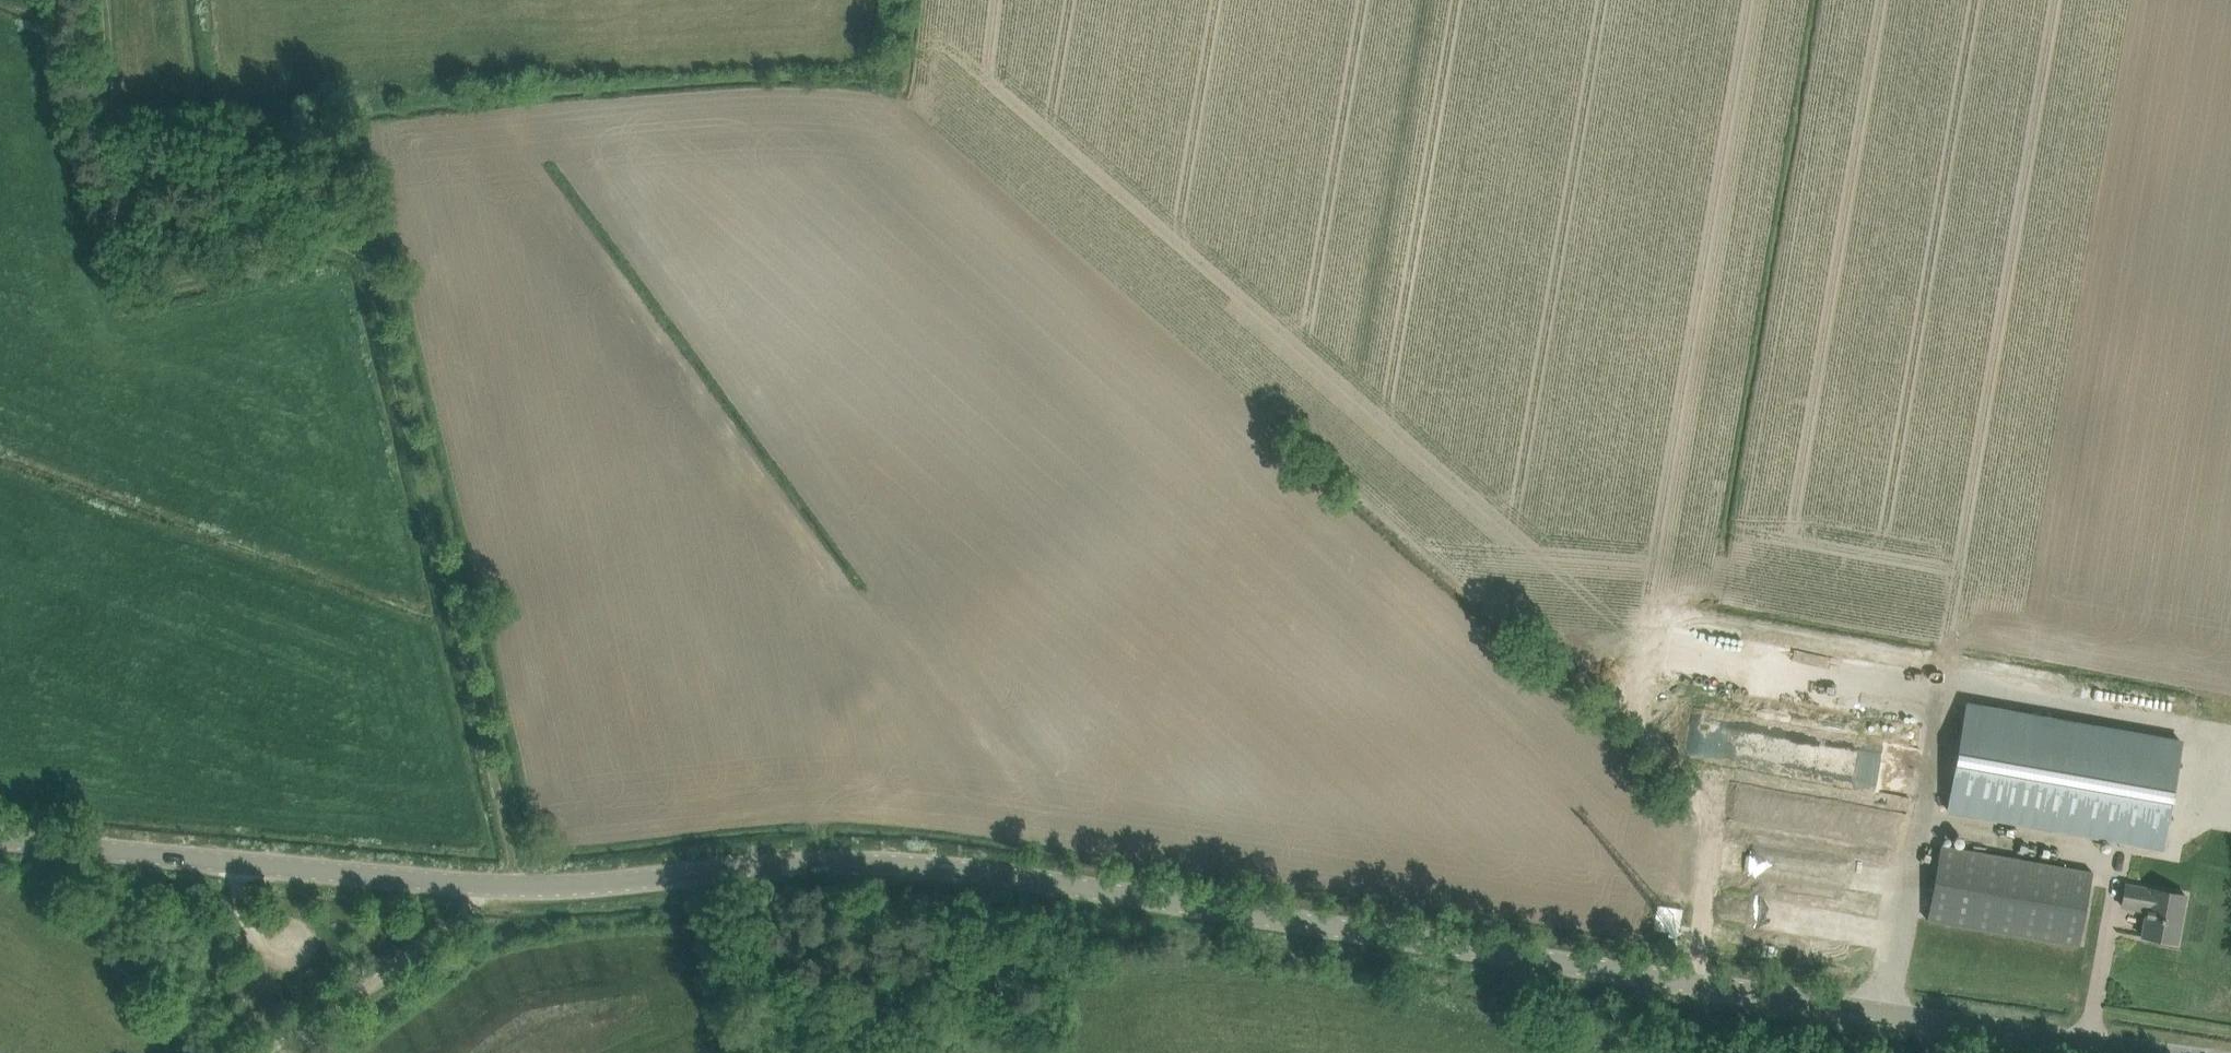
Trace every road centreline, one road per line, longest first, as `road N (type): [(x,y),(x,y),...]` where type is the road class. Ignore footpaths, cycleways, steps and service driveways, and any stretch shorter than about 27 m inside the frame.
road 1 (unclassified): [(2132,1052),(1934,1030),(915,868),(453,887),(0,841)]

